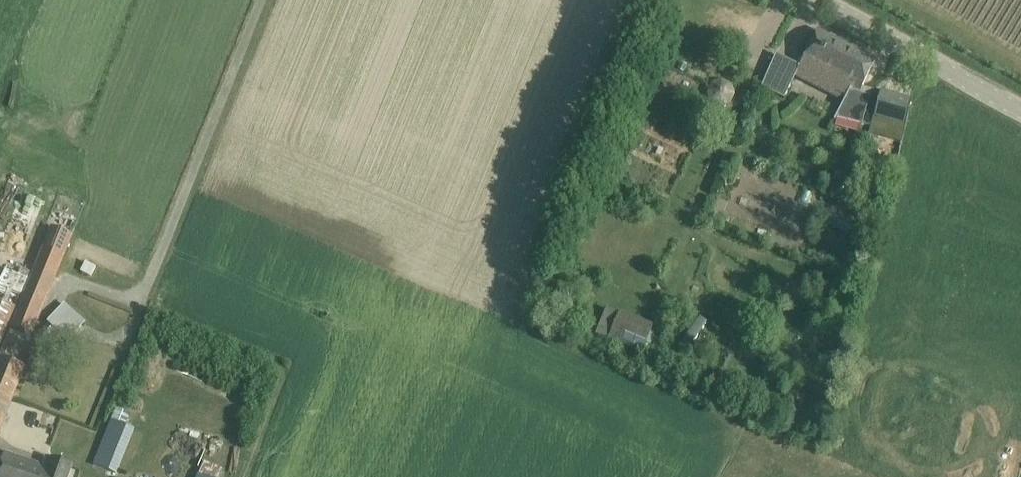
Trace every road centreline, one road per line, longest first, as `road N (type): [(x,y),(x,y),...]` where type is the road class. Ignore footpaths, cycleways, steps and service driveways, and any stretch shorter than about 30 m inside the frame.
road 1 (unclassified): [(1020,117),(808,0)]

